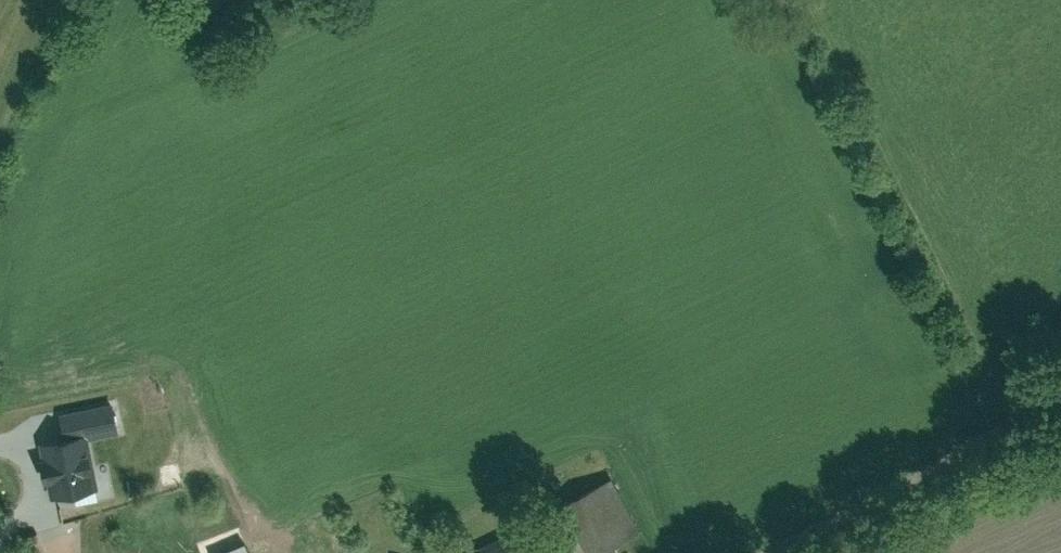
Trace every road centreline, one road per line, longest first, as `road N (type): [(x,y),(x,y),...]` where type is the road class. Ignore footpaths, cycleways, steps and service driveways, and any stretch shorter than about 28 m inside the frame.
road 1 (unclassified): [(783,552),(976,449),(1060,369)]

